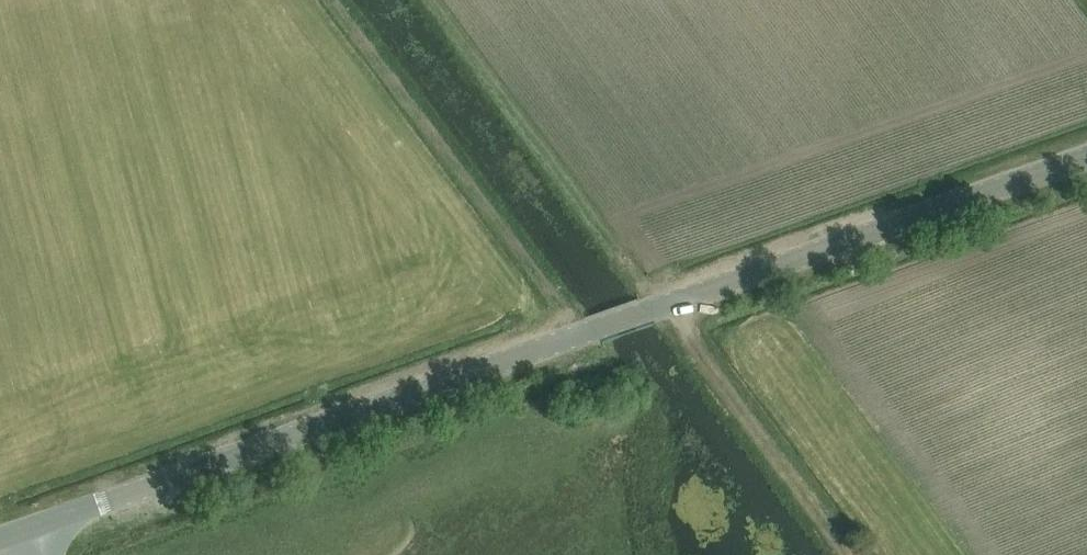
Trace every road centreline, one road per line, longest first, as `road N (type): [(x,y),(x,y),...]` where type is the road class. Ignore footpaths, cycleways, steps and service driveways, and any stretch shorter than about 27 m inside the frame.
road 1 (tertiary): [(37,525),(1086,155)]
road 2 (track): [(853,554),(451,0)]
road 3 (track): [(334,0),(578,334)]

